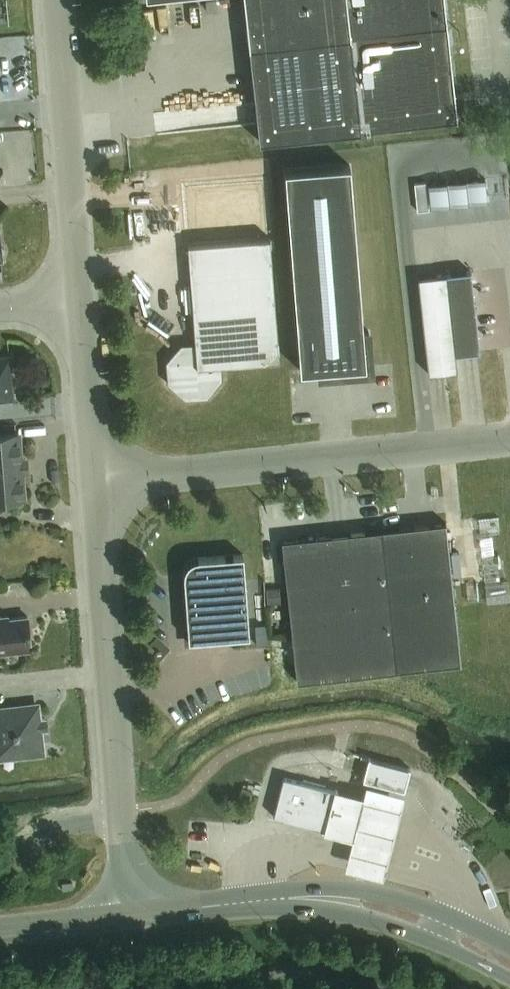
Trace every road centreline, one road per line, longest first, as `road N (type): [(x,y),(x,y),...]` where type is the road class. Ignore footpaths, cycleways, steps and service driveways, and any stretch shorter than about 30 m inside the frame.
road 1 (unclassified): [(95,486),(509,442)]
road 2 (unclassified): [(120,821),(95,486)]
road 3 (unclassified): [(80,299),(54,0)]
road 4 (secondary): [(509,947),(422,905),(365,890),(291,889),(247,902)]
road 5 (secondary): [(247,902),(396,928),(509,979)]
road 6 (unclassified): [(95,486),(80,299)]
road 7 (secondary): [(0,931),(132,915)]
road 8 (residential): [(120,821),(56,827),(0,866)]

